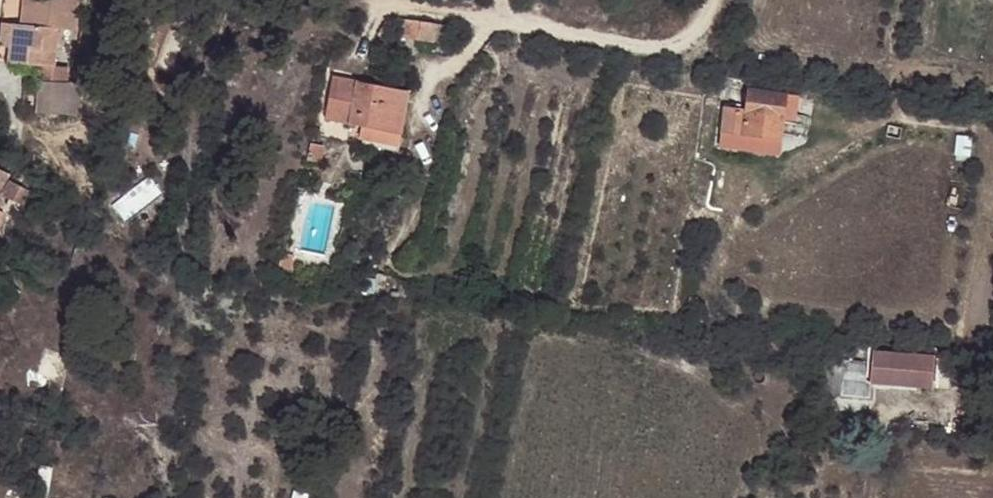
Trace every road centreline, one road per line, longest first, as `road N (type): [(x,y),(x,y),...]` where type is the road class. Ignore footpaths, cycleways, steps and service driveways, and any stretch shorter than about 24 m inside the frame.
road 1 (track): [(444,71),(493,25),(673,52),(712,31),(718,0)]

